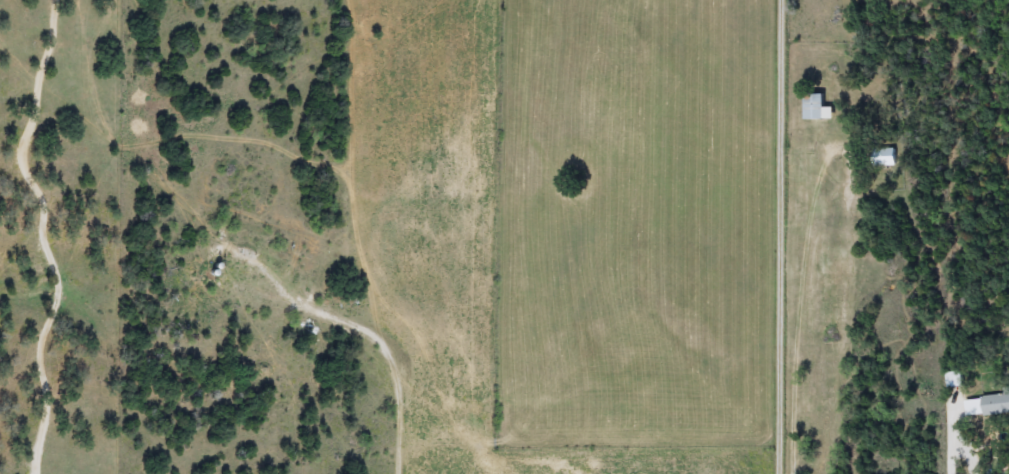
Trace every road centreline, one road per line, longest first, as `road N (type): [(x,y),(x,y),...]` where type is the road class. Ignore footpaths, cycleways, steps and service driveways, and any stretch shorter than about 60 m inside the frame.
road 1 (residential): [(786,473),(783,0)]
road 2 (residential): [(405,473),(402,368),(389,340),(366,322),(258,277)]
road 3 (residential): [(843,473),(883,331),(880,246)]

